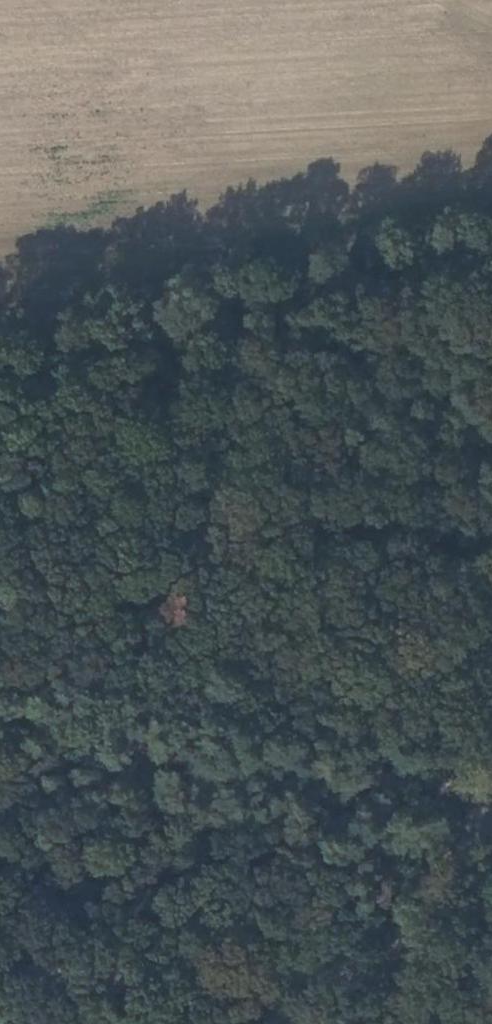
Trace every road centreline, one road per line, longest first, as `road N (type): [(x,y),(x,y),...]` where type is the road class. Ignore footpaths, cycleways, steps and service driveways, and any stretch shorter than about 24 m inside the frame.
road 1 (unclassified): [(491,767),(37,639),(0,620)]
road 2 (track): [(0,369),(377,298),(491,258)]
road 3 (track): [(448,892),(354,974),(195,966),(0,980)]

